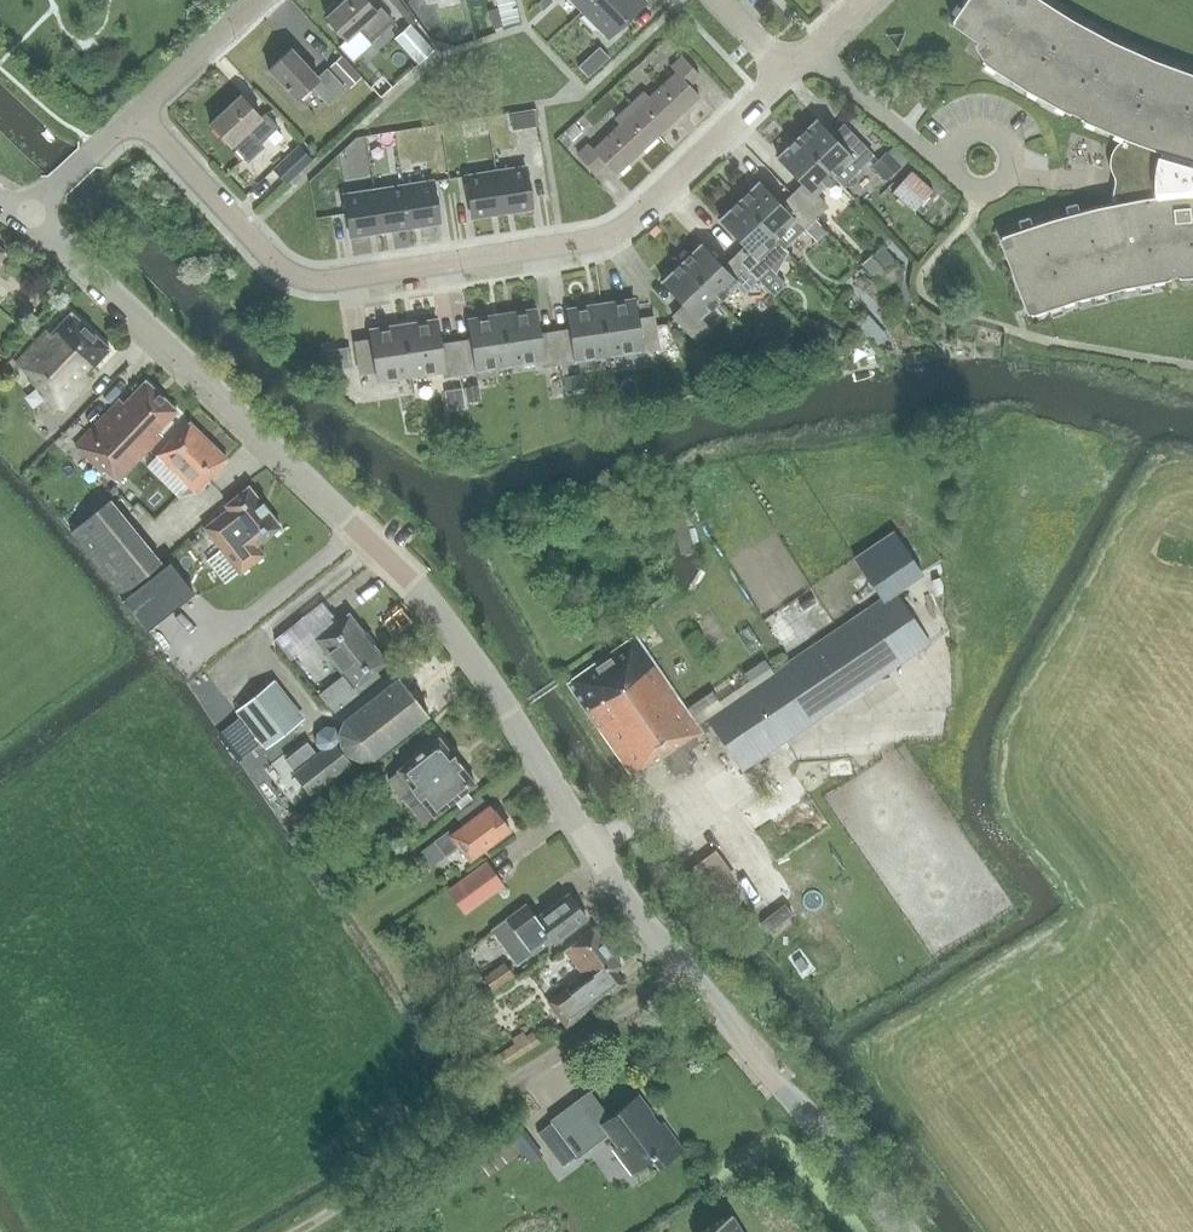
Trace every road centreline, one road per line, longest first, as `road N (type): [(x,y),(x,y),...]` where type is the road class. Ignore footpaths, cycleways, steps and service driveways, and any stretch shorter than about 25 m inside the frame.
road 1 (tertiary): [(902,1231),(629,904),(503,702),(416,586),(26,217)]
road 2 (residential): [(133,115),(275,262),(300,278),(331,279),(597,238),(632,217),(784,74)]
road 3 (residential): [(811,50),(948,172)]
road 4 (residential): [(948,172),(984,193),(1010,178),(1014,163),(997,136),(977,133),(951,155)]
road 5 (residential): [(133,115),(257,0)]
road 6 (residential): [(26,217),(133,115)]

